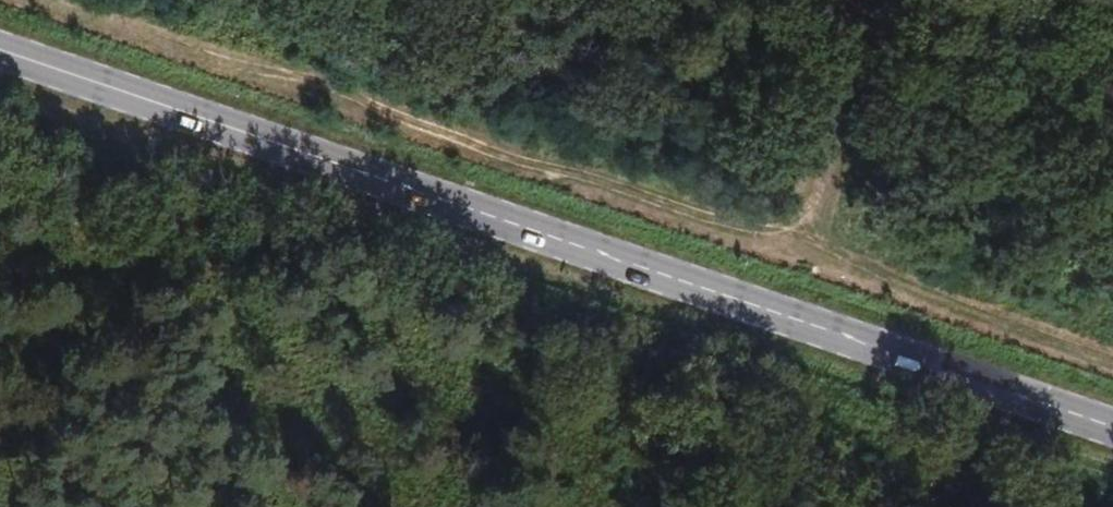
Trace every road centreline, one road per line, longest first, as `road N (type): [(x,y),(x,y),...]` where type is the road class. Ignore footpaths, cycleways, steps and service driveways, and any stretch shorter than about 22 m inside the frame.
road 1 (primary): [(1112,426),(0,52)]
road 2 (track): [(1112,356),(55,0)]
road 3 (unclassified): [(862,0),(798,247)]

